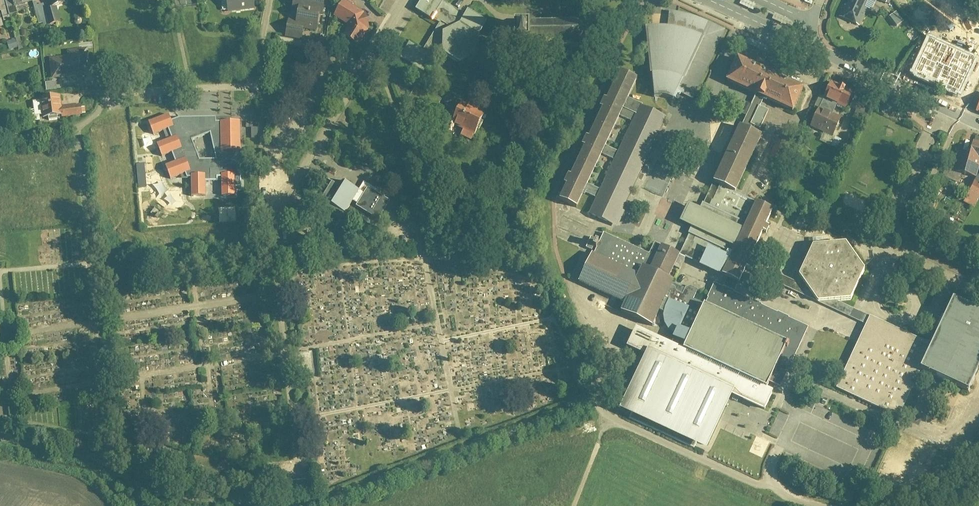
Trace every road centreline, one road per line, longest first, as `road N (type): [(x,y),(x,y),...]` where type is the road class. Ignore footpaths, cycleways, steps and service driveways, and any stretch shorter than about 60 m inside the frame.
road 1 (residential): [(405,0),(282,201),(272,248)]
road 2 (residential): [(270,0),(257,75),(247,87),(111,100)]
road 3 (residential): [(805,44),(978,125)]

